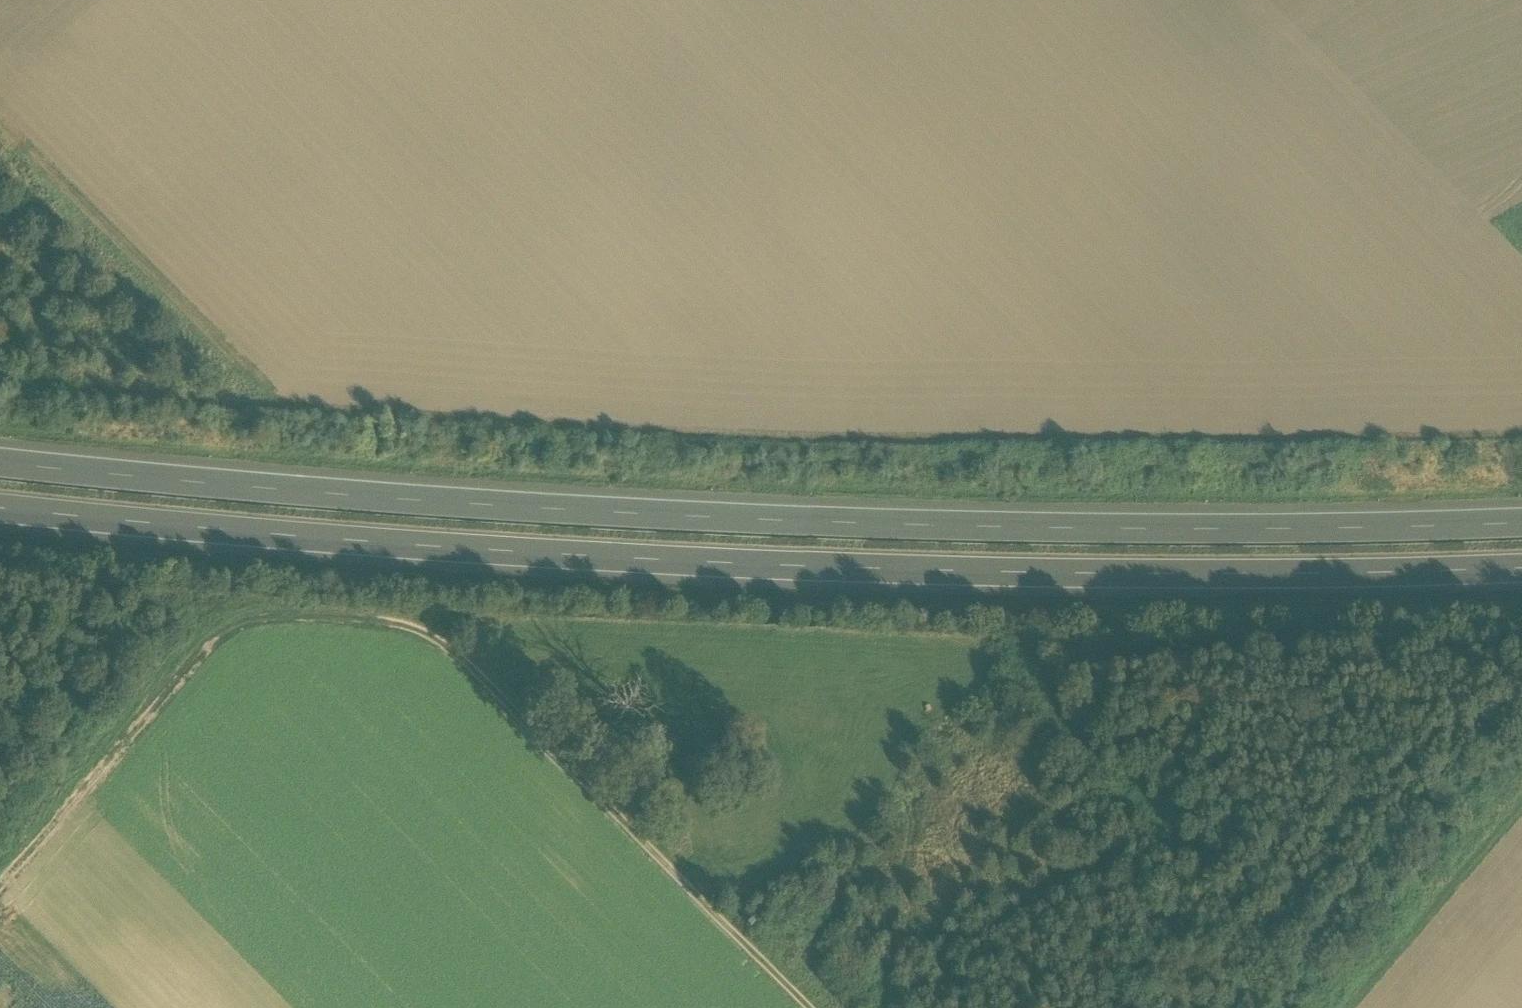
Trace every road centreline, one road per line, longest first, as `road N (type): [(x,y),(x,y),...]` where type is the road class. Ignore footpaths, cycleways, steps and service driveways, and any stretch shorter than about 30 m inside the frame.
road 1 (motorway): [(1521,519),(1276,527),(740,516),(331,492),(0,461)]
road 2 (motorway): [(0,505),(629,555),(947,567),(1240,571),(1521,562)]
road 3 (track): [(805,1007),(433,638),(400,624),(316,616),(262,618),(226,635)]
road 4 (track): [(0,888),(226,635)]
road 5 (track): [(1348,1007),(1521,812)]

